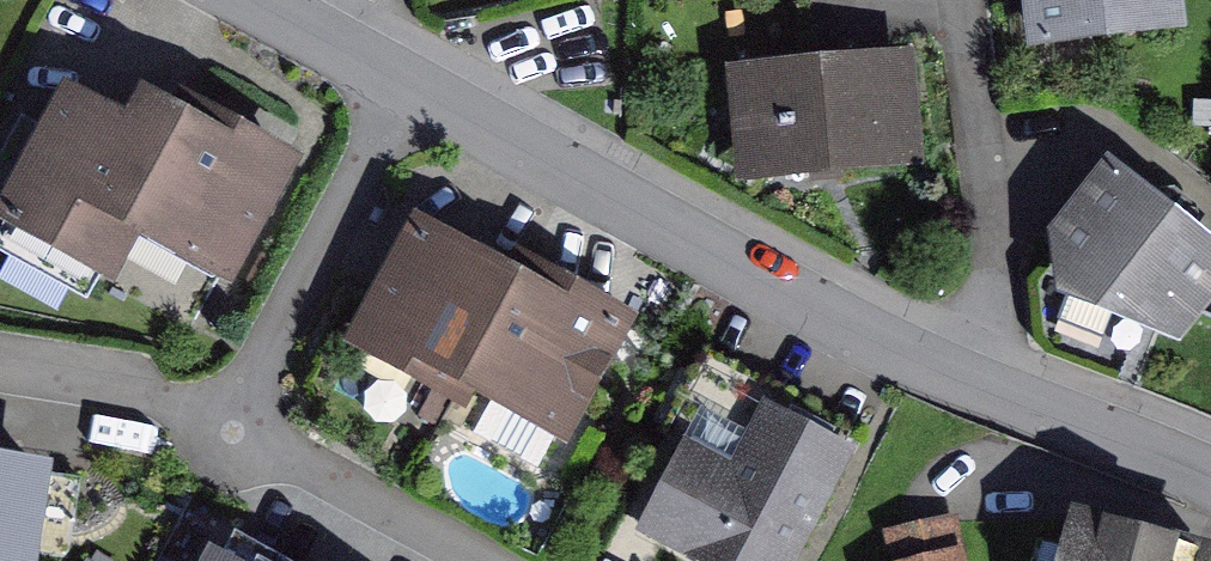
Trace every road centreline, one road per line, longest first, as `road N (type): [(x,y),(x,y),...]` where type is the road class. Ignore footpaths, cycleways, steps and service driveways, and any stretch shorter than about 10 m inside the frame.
road 1 (residential): [(260,0),(809,297),(1210,487)]

